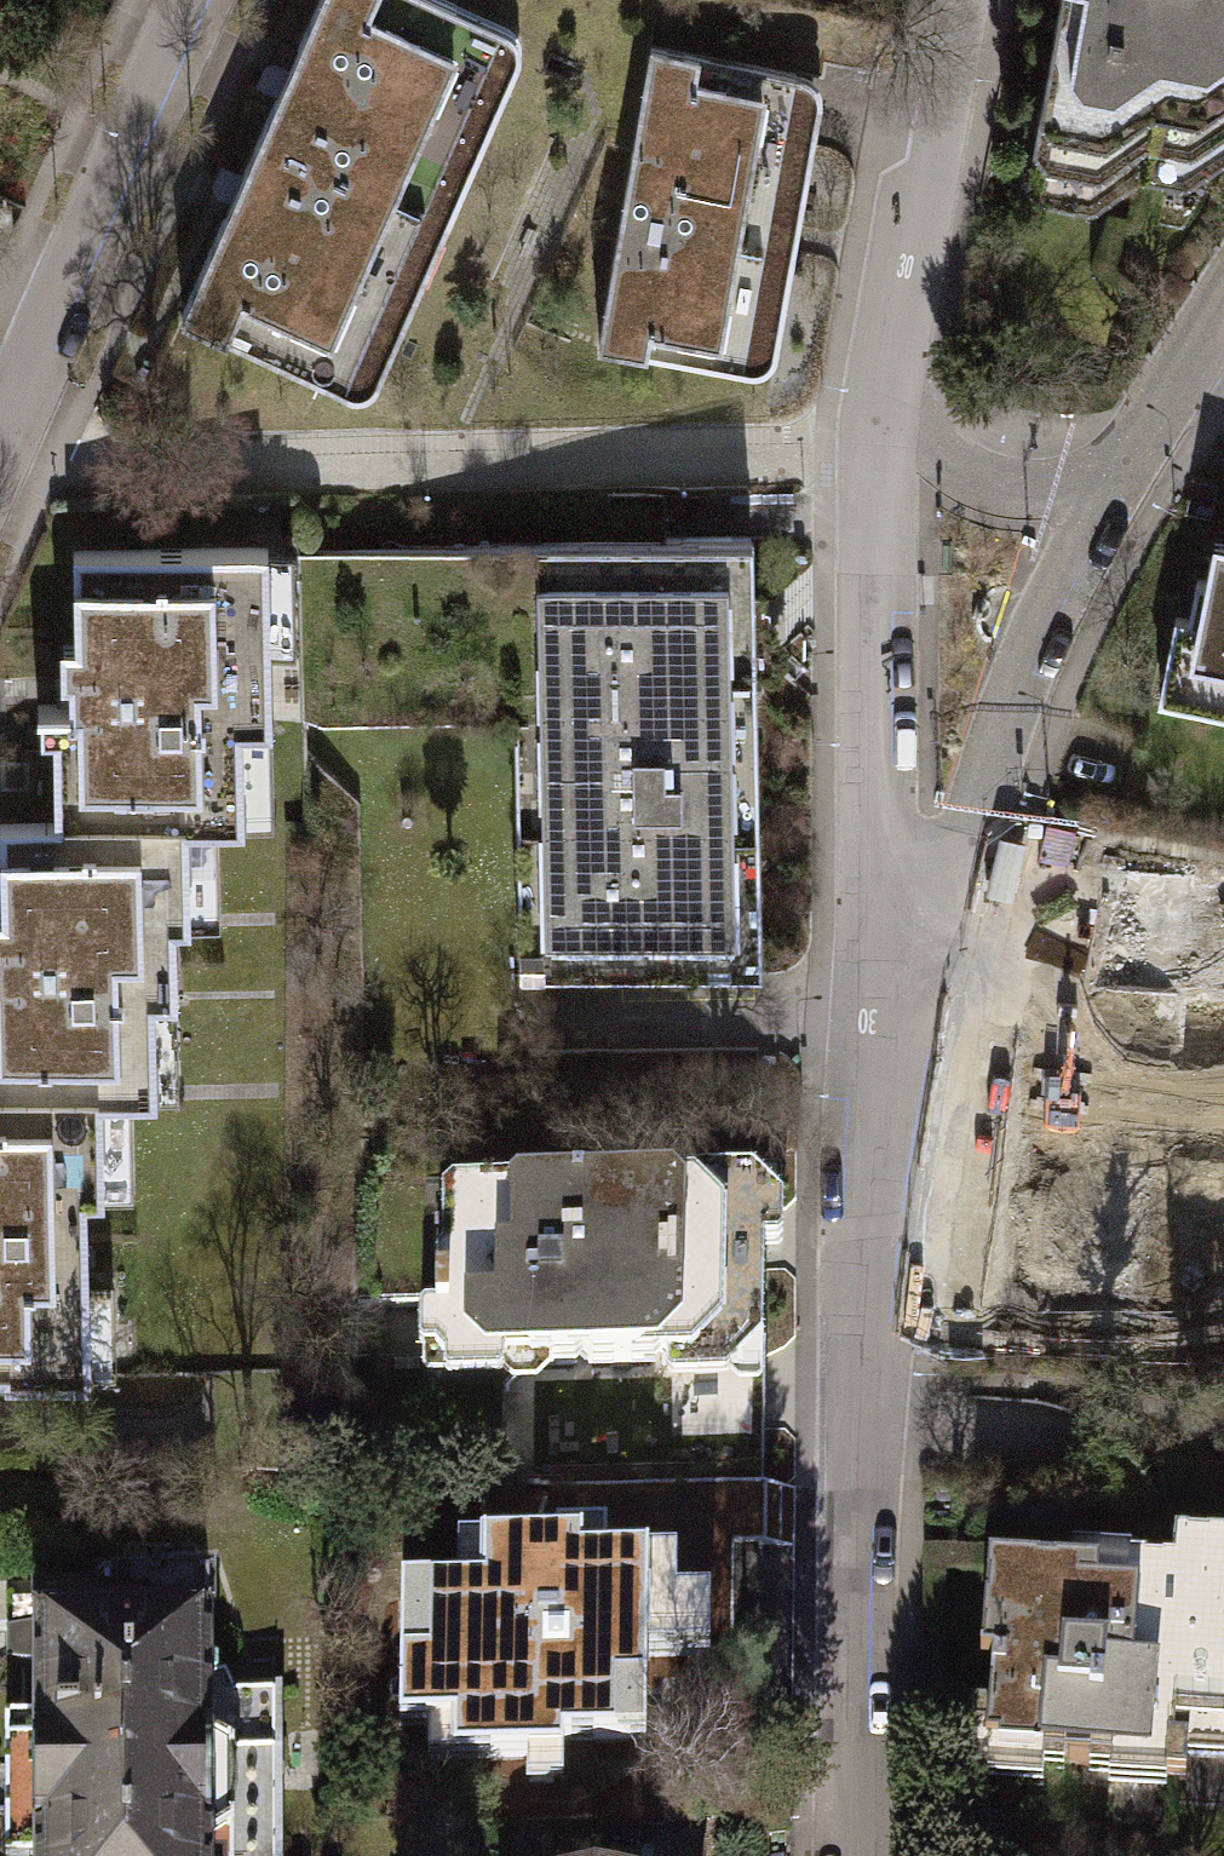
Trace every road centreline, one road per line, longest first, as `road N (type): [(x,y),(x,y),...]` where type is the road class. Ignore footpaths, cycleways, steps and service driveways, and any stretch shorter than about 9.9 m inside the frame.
road 1 (residential): [(897,969),(868,1234),(851,1855)]
road 2 (residential): [(878,413),(871,808),(897,969)]
road 3 (residential): [(1103,492),(1035,625),(969,817),(897,969)]
road 4 (residential): [(185,0),(0,417)]
road 5 (residential): [(953,0),(878,413)]
road 6 (residential): [(1103,492),(992,494),(930,467),(878,413)]
road 7 (residential): [(1223,294),(1103,492)]

